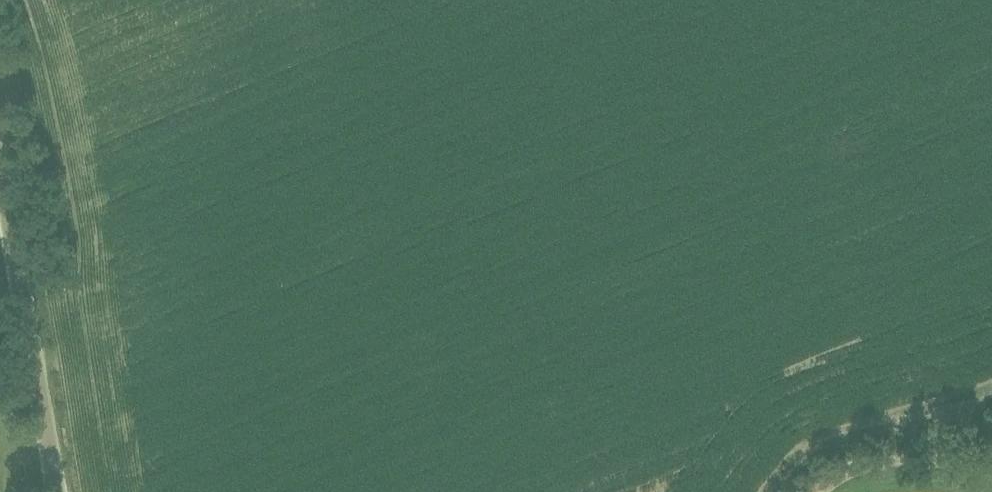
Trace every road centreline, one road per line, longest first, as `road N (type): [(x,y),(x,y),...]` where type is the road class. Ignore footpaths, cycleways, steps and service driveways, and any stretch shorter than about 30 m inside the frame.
road 1 (tertiary): [(58,491),(0,183)]
road 2 (track): [(812,491),(841,470),(991,455)]

